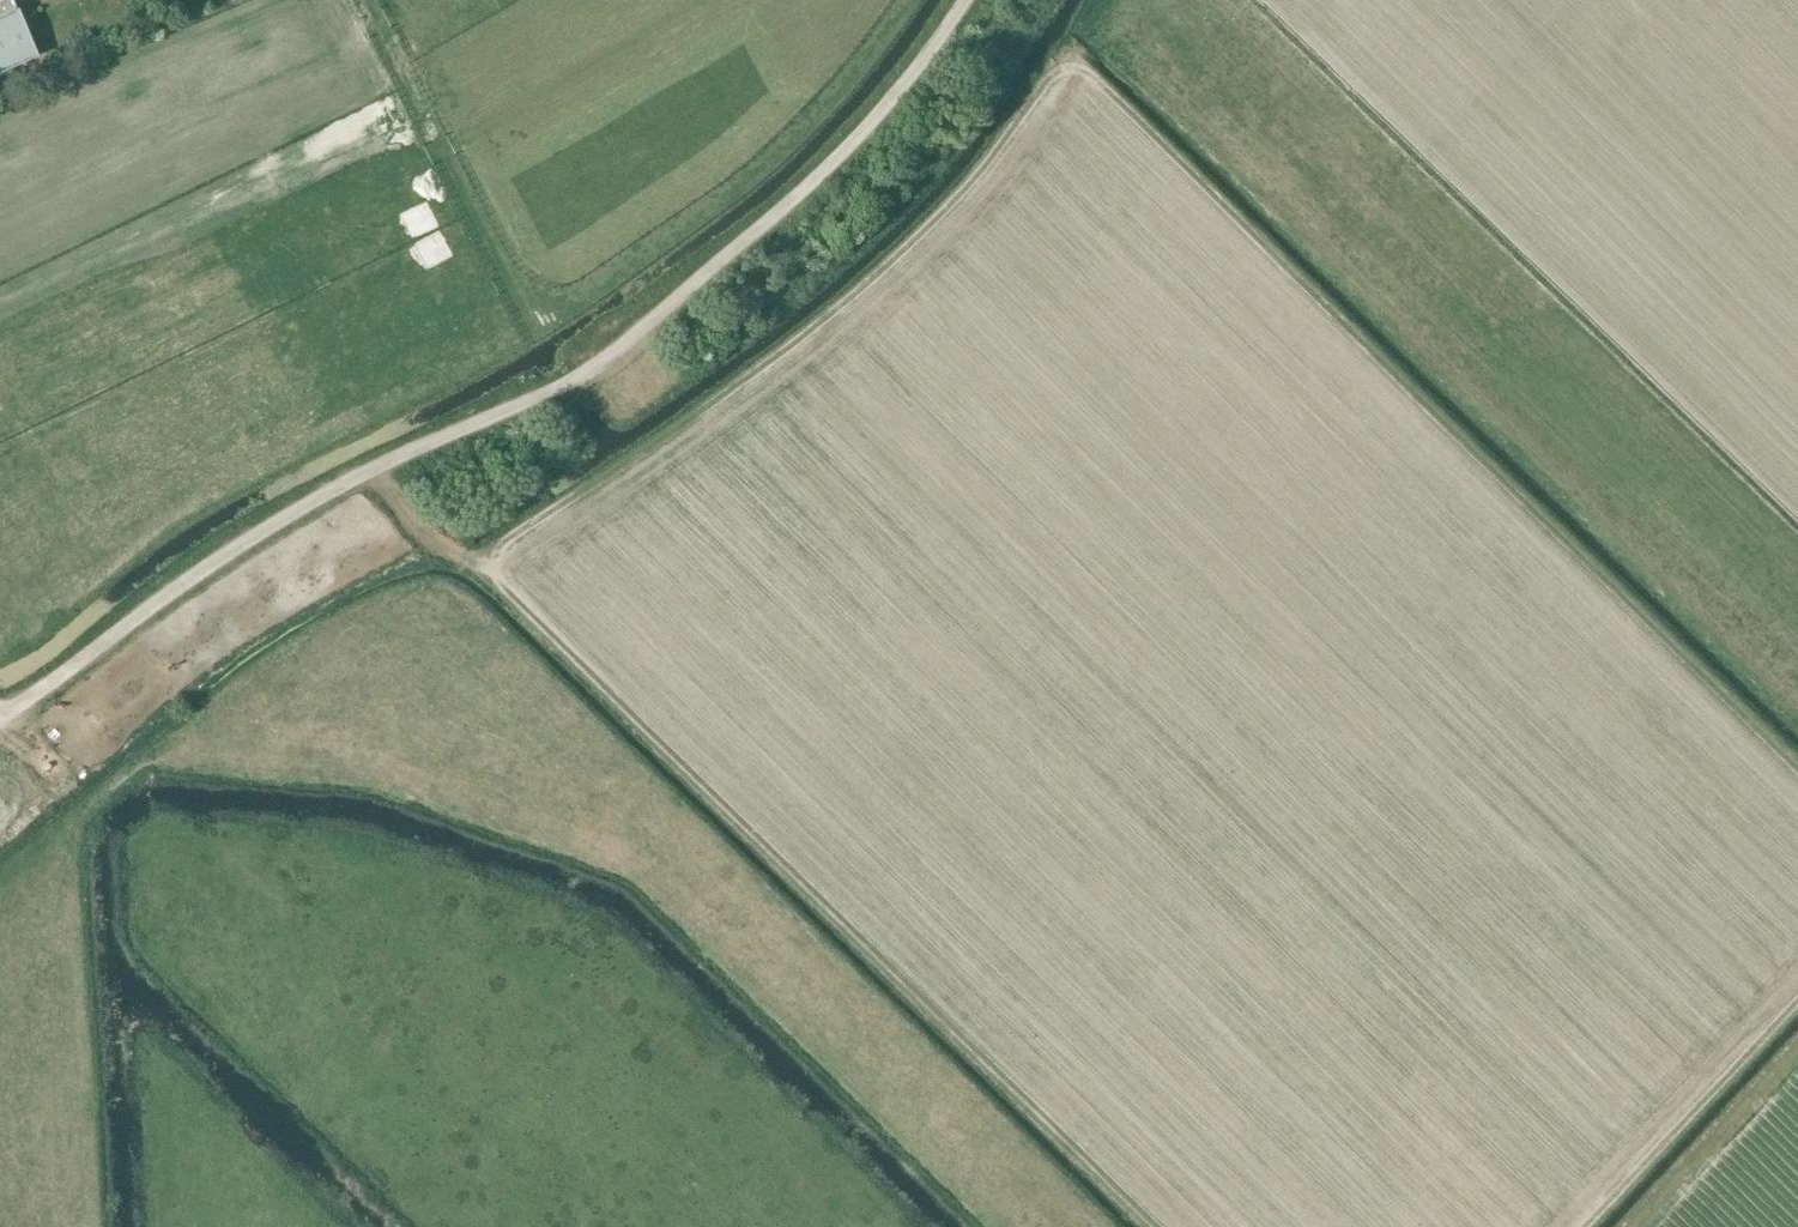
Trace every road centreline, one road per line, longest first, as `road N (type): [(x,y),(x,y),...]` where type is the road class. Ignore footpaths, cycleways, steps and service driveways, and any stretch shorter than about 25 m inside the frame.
road 1 (track): [(965,0),(860,136),(638,337),(571,383),(366,469),(231,546),(0,715)]
road 2 (track): [(498,579),(429,537),(373,466)]
road 3 (track): [(417,115),(359,0)]

